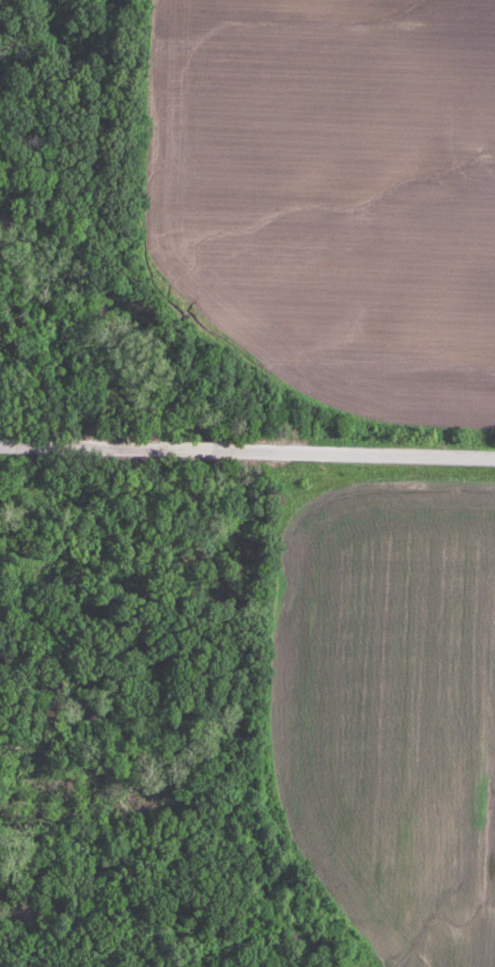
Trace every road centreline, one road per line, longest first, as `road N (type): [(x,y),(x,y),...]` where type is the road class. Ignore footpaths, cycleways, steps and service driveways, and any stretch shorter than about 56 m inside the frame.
road 1 (tertiary): [(494,462),(0,450)]

